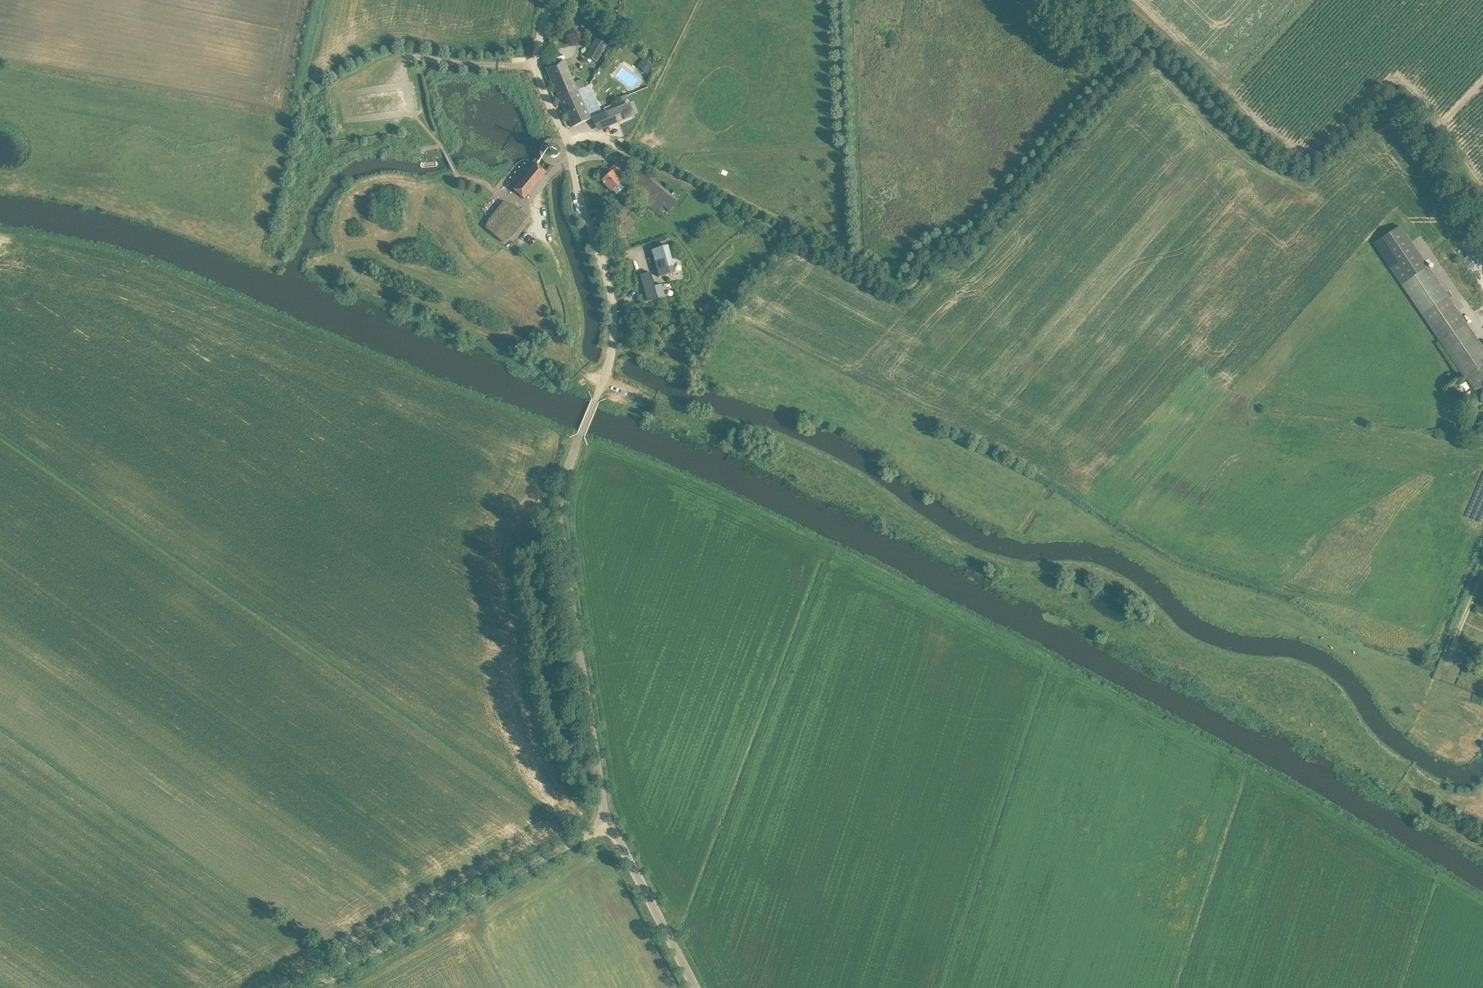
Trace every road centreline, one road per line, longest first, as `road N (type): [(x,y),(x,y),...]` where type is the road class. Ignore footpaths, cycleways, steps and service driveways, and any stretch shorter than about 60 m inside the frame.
road 1 (track): [(1482,223),(1405,108),(1382,107),(1328,158),(1298,167),(1234,120),(1161,51),(1143,56),(980,241),(940,255),(901,290),(596,139),(567,142)]
road 2 (unclassified): [(608,823),(559,506),(611,358),(612,302),(572,155),(540,80),(550,0)]
road 3 (unclassified): [(311,987),(608,823)]
road 4 (unclassified): [(695,987),(608,823)]

